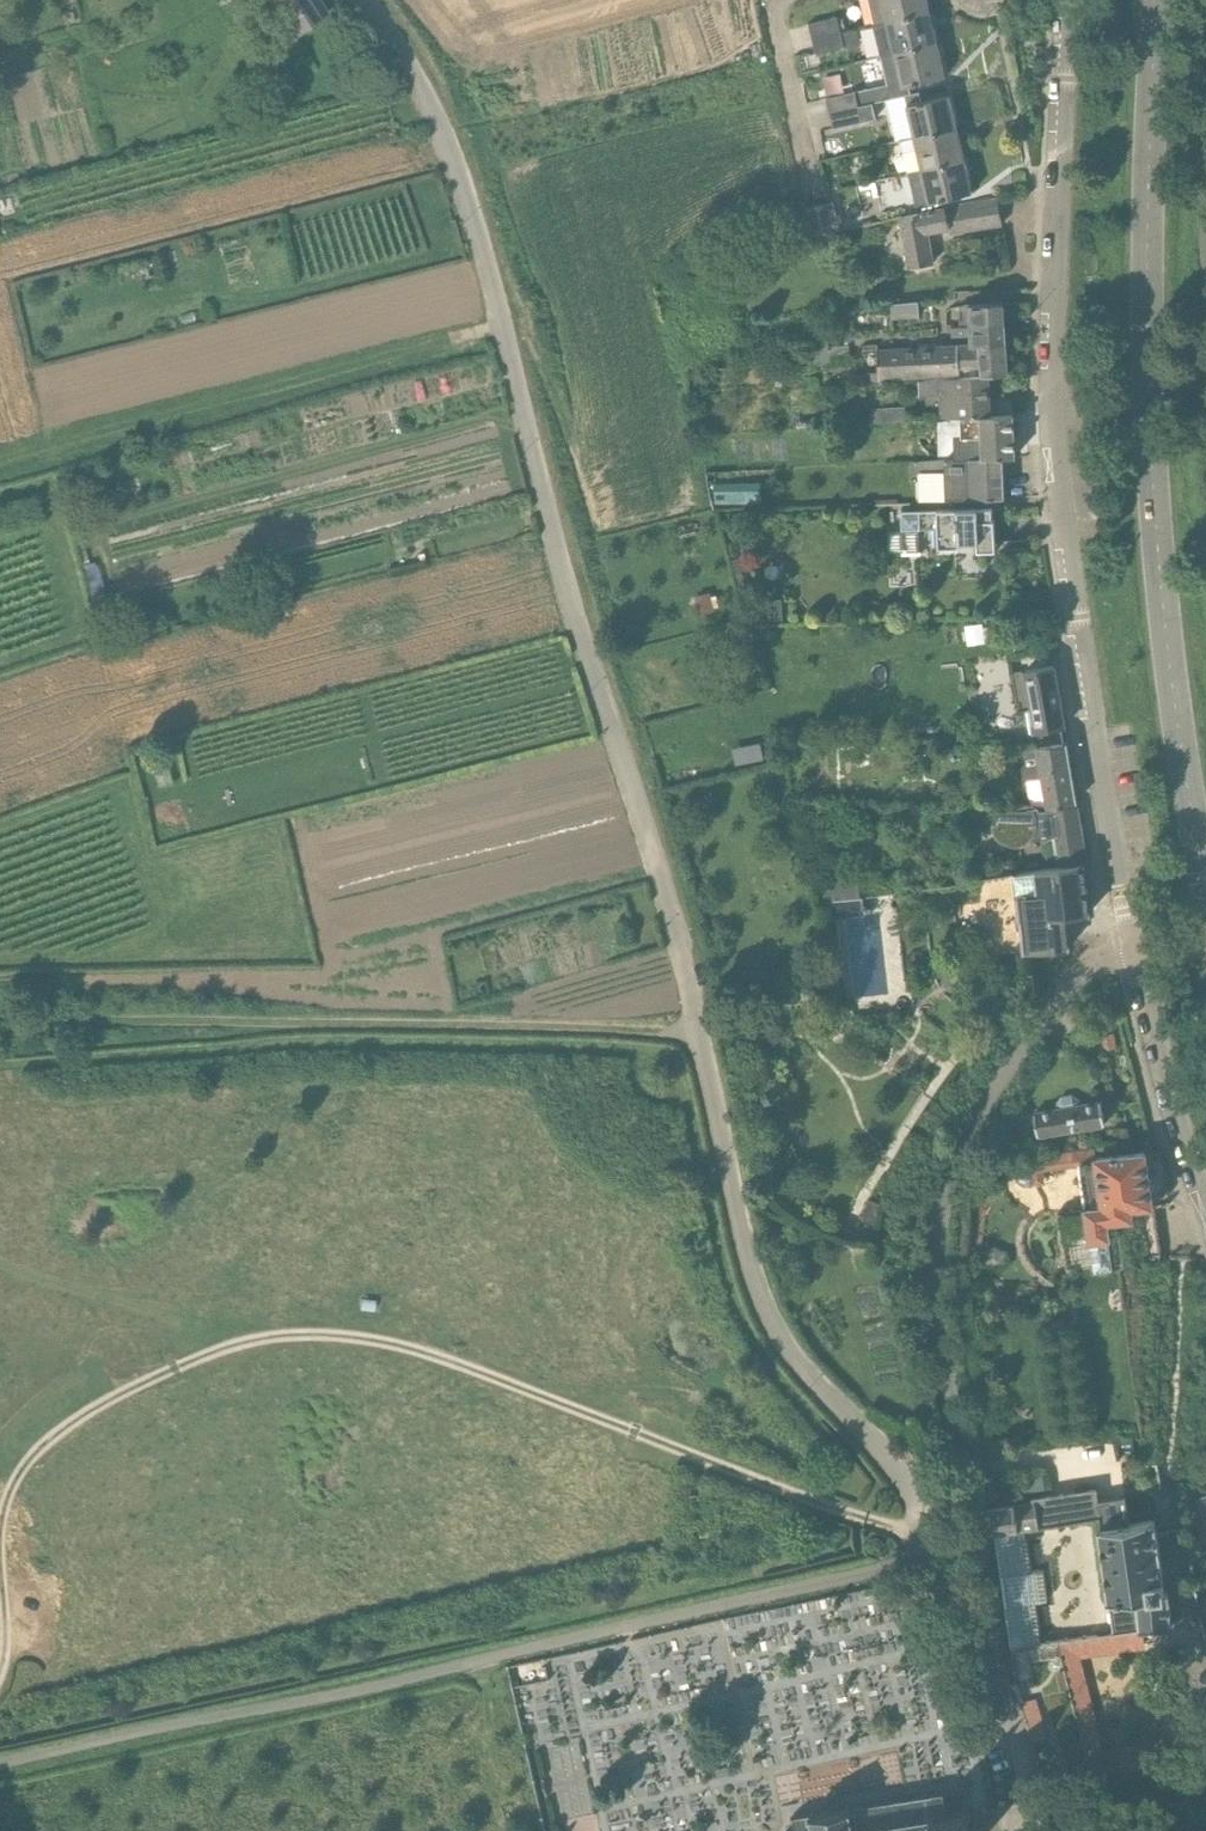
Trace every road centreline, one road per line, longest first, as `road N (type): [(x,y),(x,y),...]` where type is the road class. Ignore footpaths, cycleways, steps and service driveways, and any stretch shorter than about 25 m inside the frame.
road 1 (unclassified): [(936,1559),(915,1490),(775,1324),(670,903),(545,510),(461,166),(426,93),(367,0)]
road 2 (track): [(931,1535),(801,1500),(433,1360),(297,1335),(203,1353),(38,1447),(16,1481),(0,1552)]
road 3 (residential): [(1136,956),(1062,466),(1070,0)]
road 4 (unclassified): [(936,1559),(0,1765)]
road 5 (tertiary): [(1205,873),(1168,644),(1154,465),(1150,206),(1161,0)]
road 6 (residential): [(994,1655),(931,1276),(937,1211),(981,1104),(1065,994),(1088,968),(1136,956)]
road 7 (track): [(700,1032),(0,1016)]
road 8 (unclassified): [(1205,1211),(1166,1100),(1136,956)]
road 9 (residential): [(1035,1830),(994,1655)]

